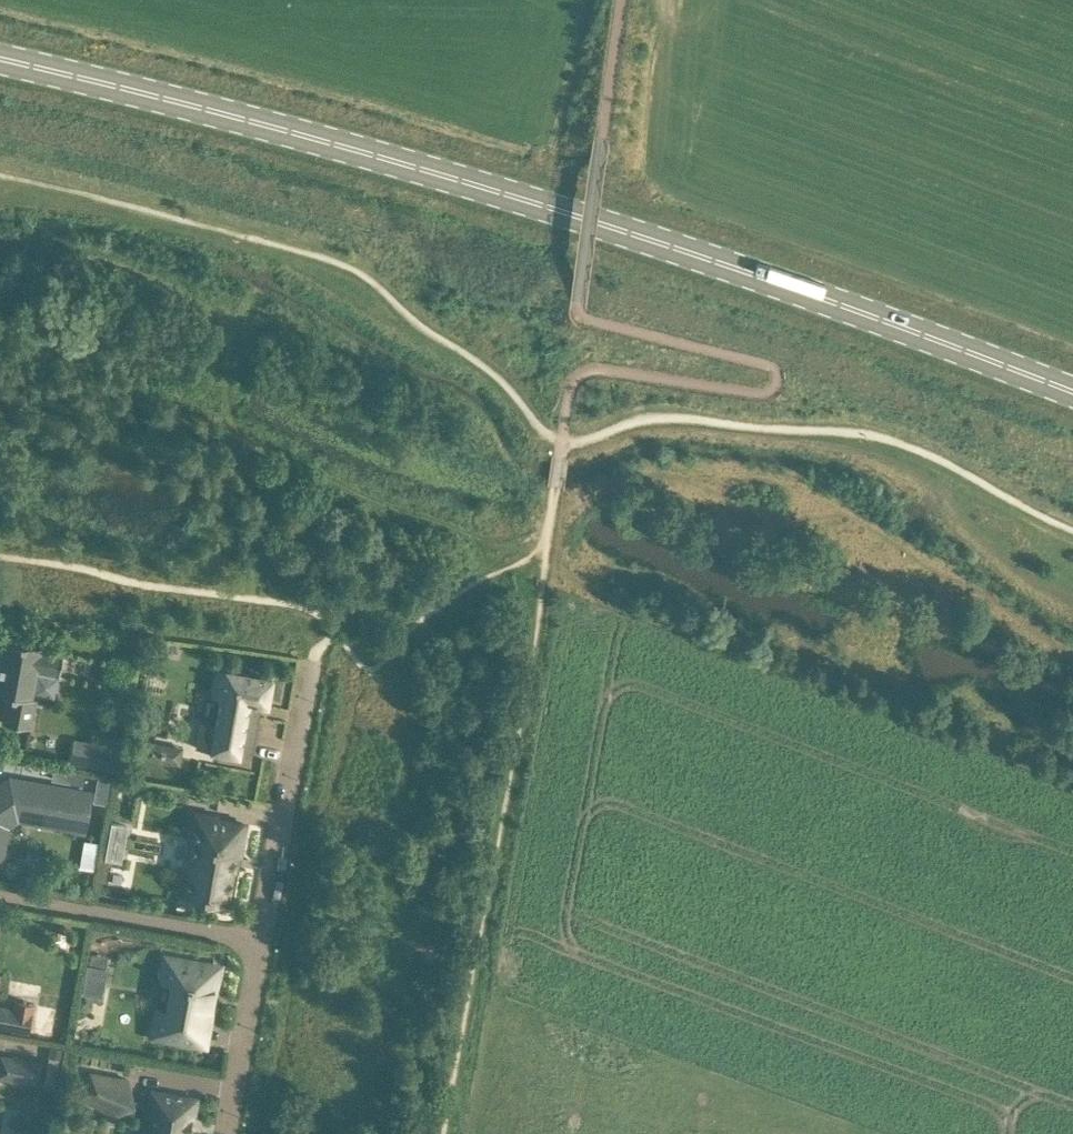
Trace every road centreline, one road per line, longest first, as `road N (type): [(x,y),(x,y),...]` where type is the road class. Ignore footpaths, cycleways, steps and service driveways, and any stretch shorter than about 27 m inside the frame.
road 1 (secondary): [(1072,393),(552,208),(0,60)]
road 2 (residential): [(313,669),(259,941)]
road 3 (residential): [(0,893),(259,941)]
road 4 (residential): [(259,941),(224,1133)]

